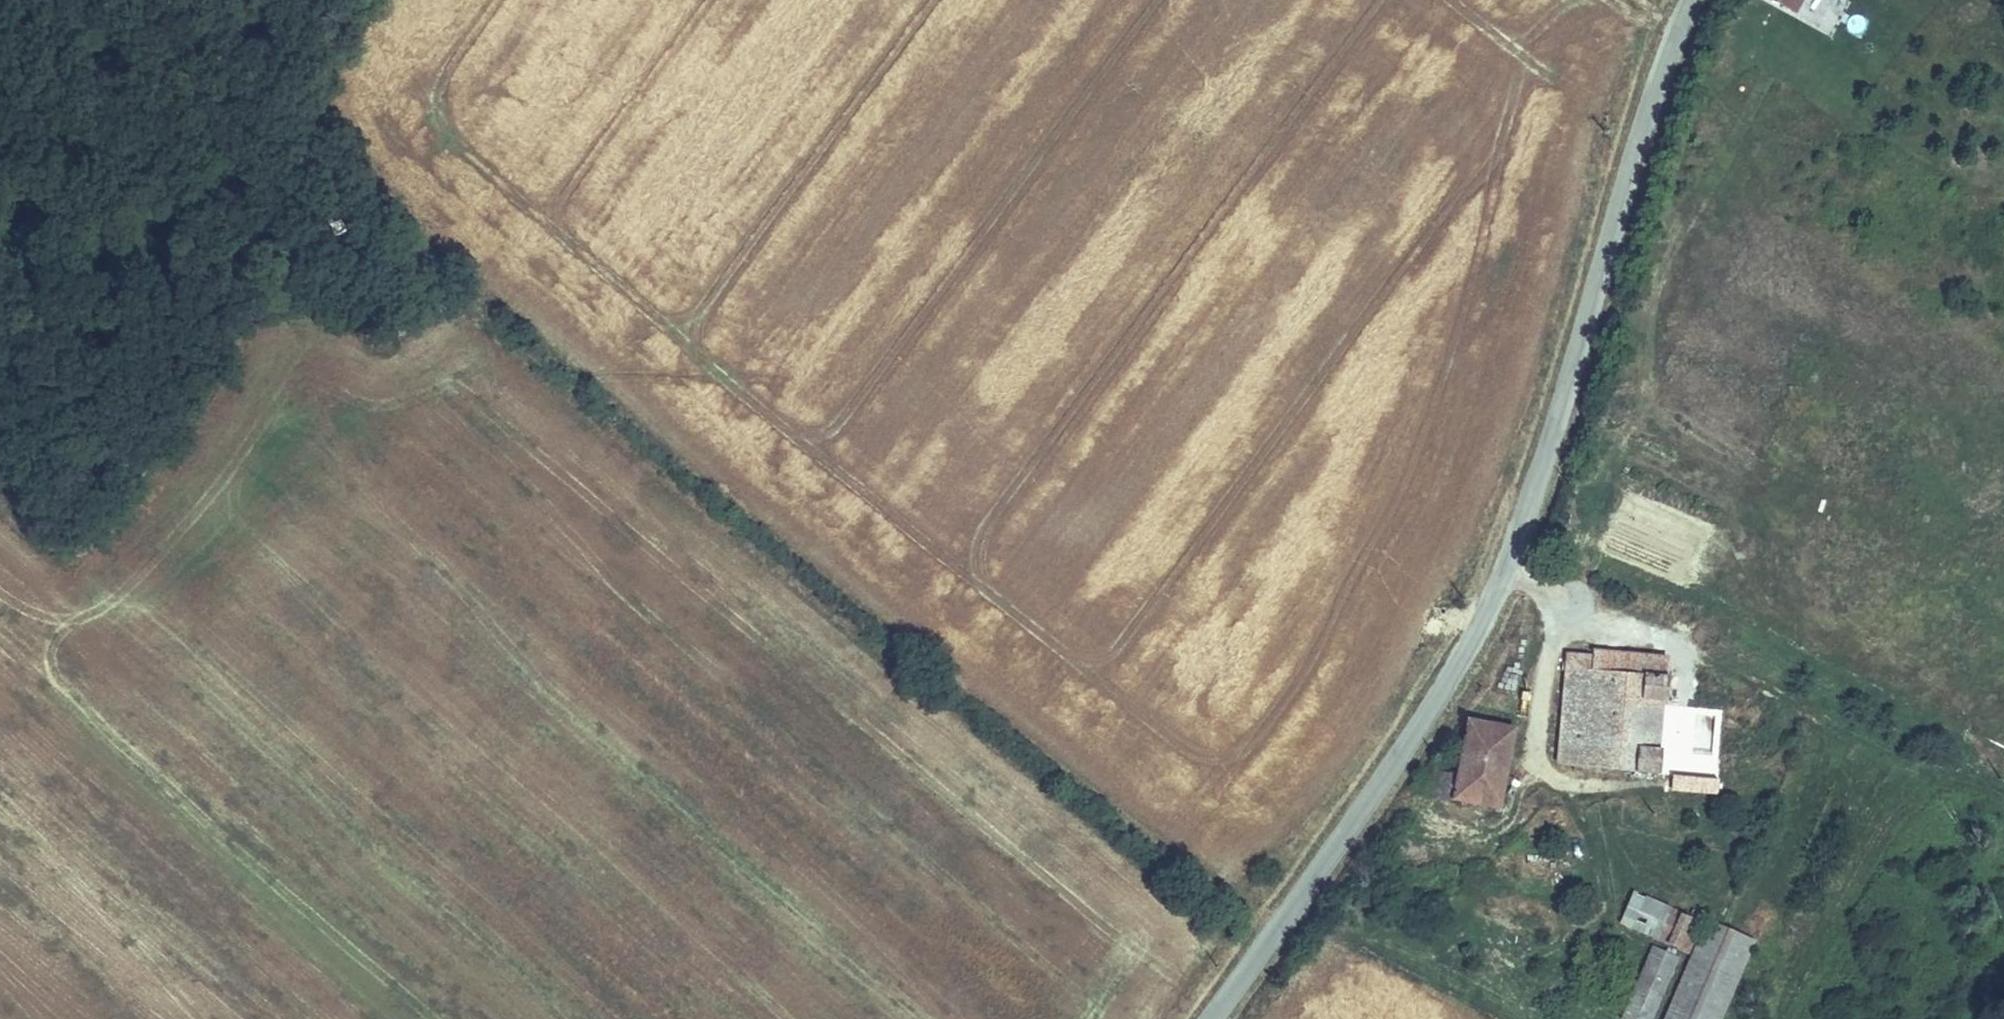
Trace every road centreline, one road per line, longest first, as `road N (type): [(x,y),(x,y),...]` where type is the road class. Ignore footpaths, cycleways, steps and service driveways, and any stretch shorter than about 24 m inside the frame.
road 1 (tertiary): [(1694,0),(1659,86),(1592,335),(1510,569),(1423,723),(1212,1018)]

